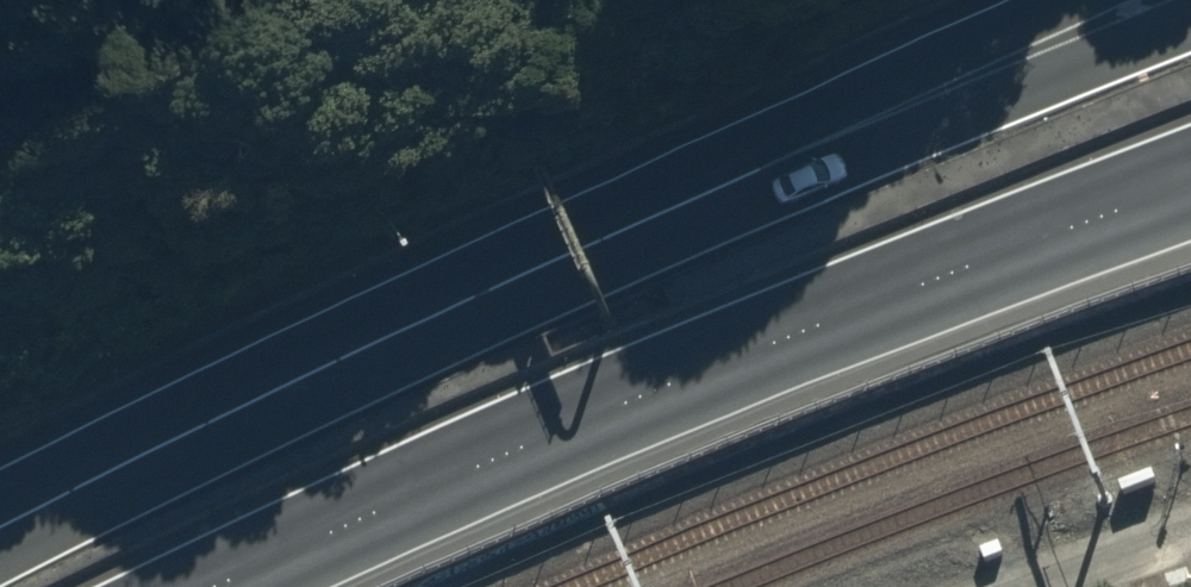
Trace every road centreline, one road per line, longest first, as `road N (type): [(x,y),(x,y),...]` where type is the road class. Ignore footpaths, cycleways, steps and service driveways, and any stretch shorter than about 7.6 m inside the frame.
road 1 (trunk): [(1190,190),(842,321),(231,586)]
road 2 (trunk): [(556,258),(1190,8)]
road 3 (trunk): [(0,527),(556,258)]
road 4 (trunk): [(556,258),(1096,0)]

